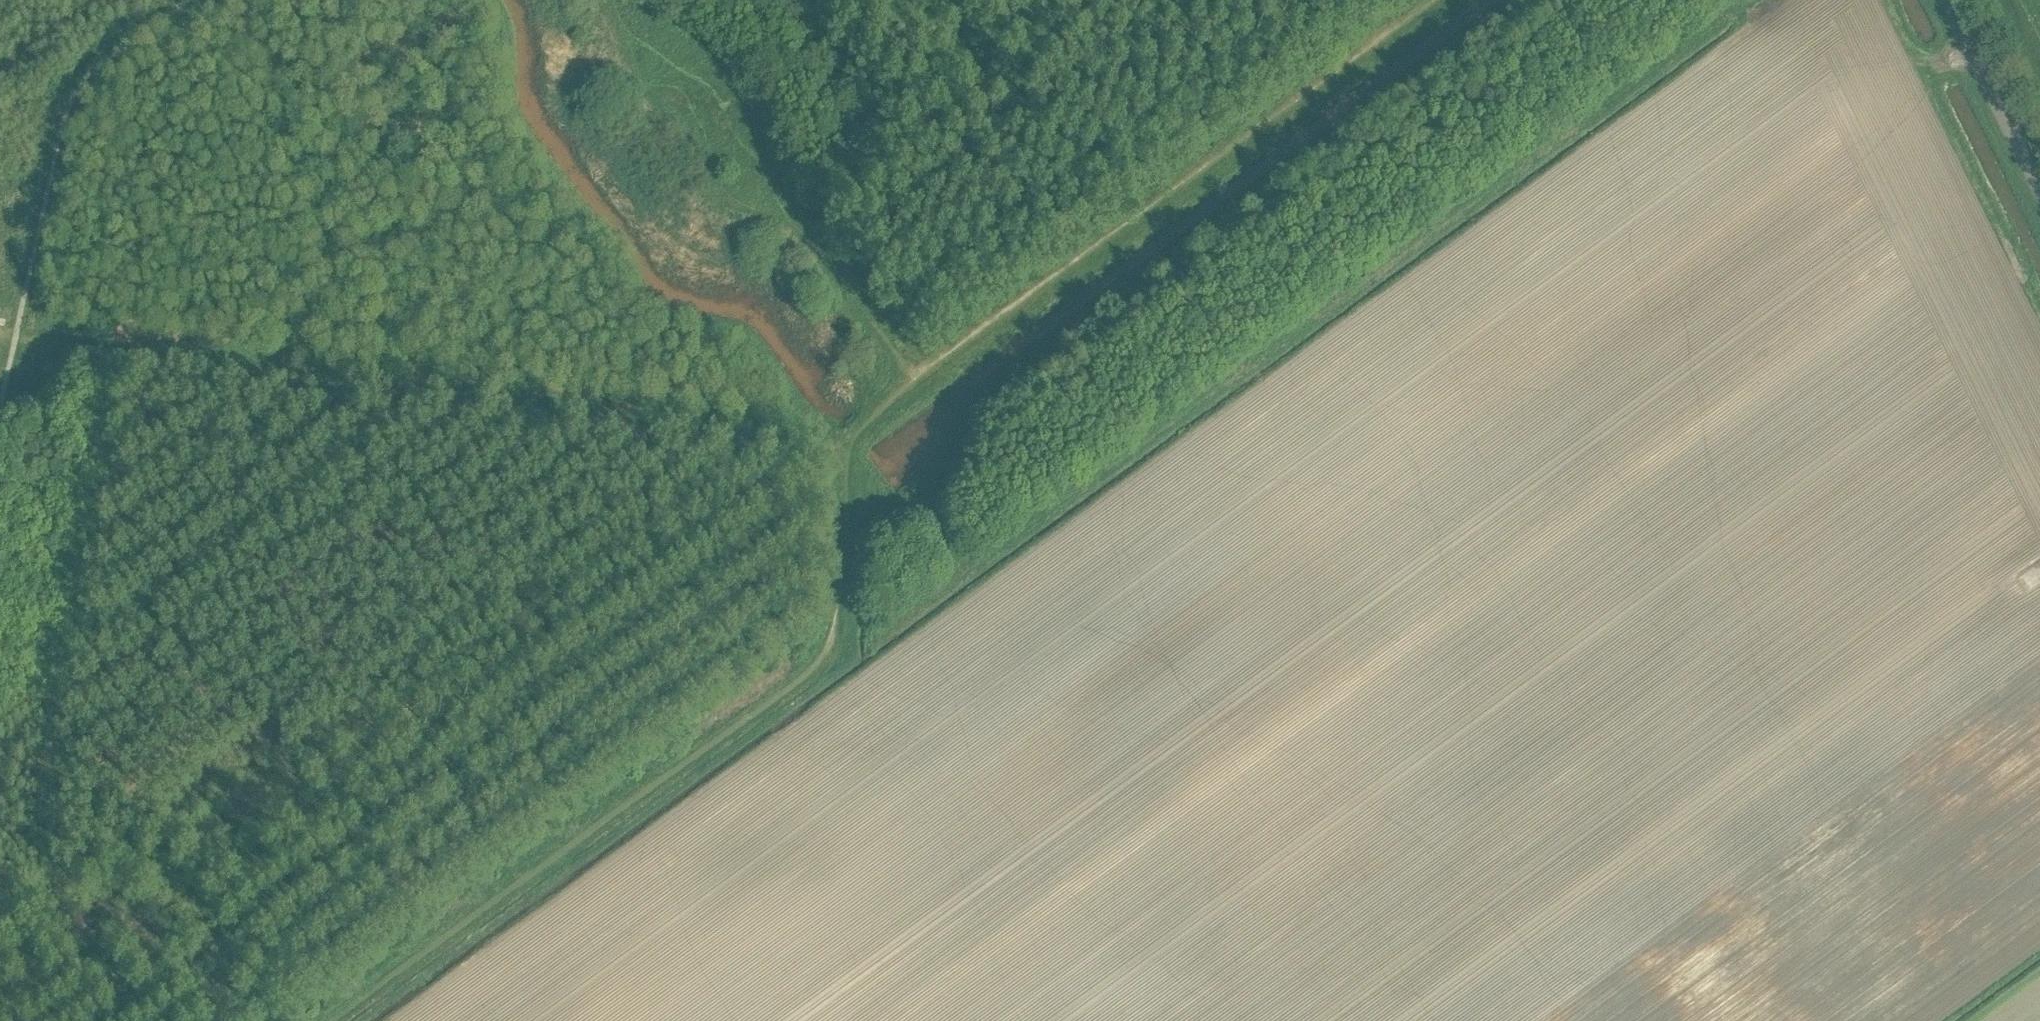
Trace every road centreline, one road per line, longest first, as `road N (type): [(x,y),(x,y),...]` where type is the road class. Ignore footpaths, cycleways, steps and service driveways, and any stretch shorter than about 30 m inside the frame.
road 1 (unclassified): [(2039,192),(1945,0)]

